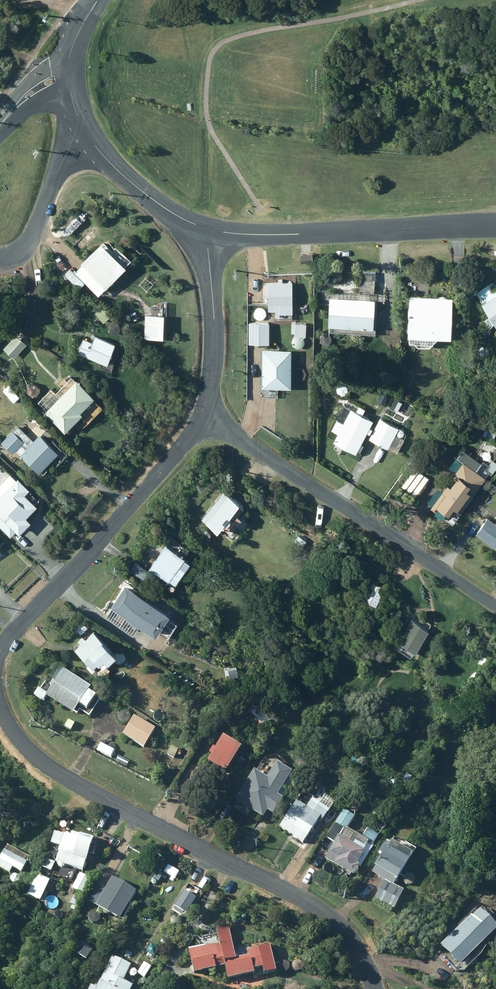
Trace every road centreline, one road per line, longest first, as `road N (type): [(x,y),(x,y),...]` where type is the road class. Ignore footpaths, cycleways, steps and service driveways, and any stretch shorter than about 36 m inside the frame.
road 1 (residential): [(0,709),(20,743),(59,774),(330,919),(350,937),(375,988)]
road 2 (residential): [(207,417),(495,607)]
road 3 (residential): [(207,417),(0,654)]
road 4 (tertiary): [(210,230),(495,227)]
road 5 (residential): [(210,230),(214,372),(207,417)]
road 6 (residential): [(0,259),(28,246),(66,157),(89,133)]
road 7 (tertiary): [(89,133),(149,198),(210,230)]

